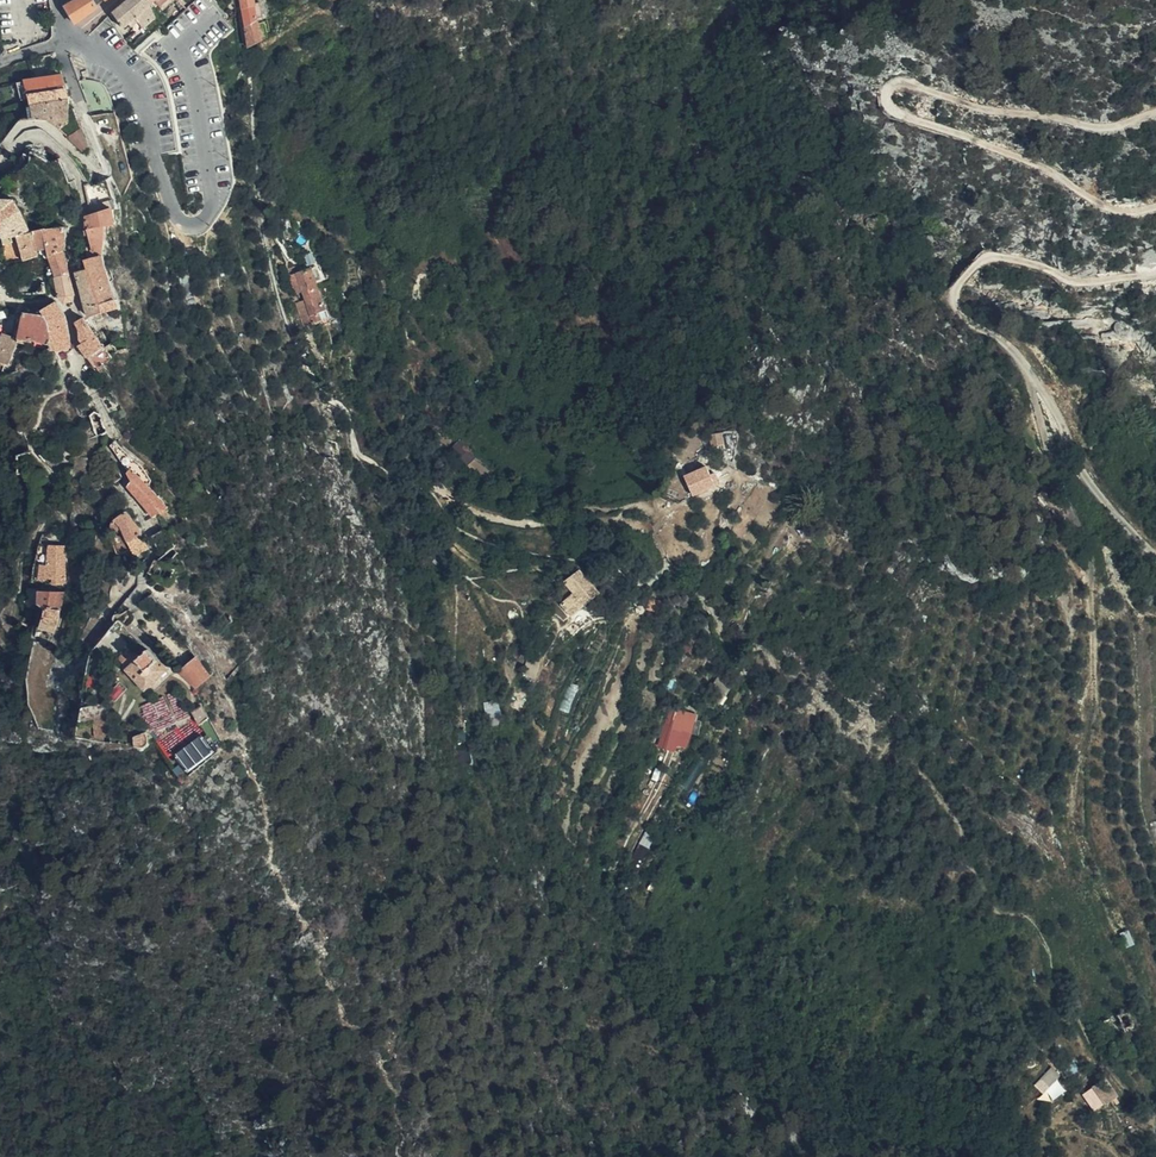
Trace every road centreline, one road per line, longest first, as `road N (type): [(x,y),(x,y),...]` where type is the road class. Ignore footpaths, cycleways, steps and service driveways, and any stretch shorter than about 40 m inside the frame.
road 1 (track): [(1155,201),(1106,208),(1042,164),(892,116),(891,95),(924,91),(1117,137),(1155,125)]
road 2 (track): [(1155,548),(976,329),(953,287),(988,256),(1128,285),(1155,276)]

